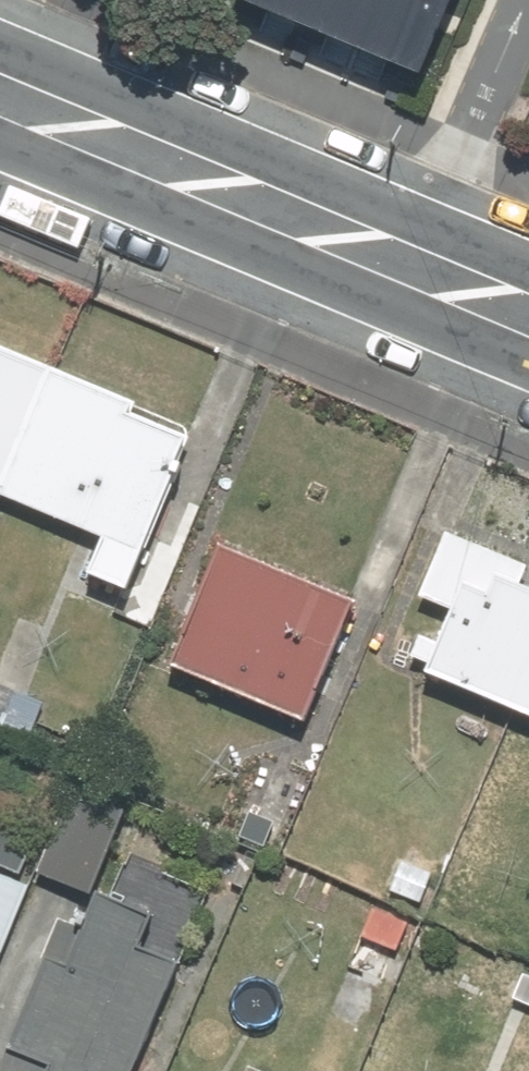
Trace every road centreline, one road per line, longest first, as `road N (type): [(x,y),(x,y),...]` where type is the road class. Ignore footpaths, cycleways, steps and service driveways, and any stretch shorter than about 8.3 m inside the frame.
road 1 (unclassified): [(0,89),(414,261)]
road 2 (residential): [(414,261),(524,0)]
road 3 (unclassified): [(414,261),(528,310)]

